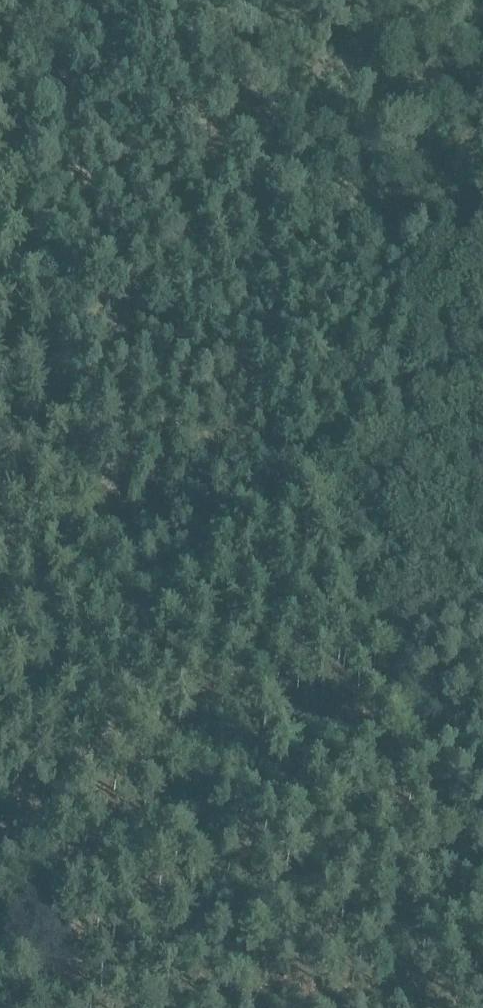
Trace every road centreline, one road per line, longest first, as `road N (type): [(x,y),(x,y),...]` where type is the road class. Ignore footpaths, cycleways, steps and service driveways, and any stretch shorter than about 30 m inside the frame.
road 1 (track): [(205,535),(54,812),(37,882)]
road 2 (track): [(482,248),(442,256),(415,291),(417,404),(400,442),(321,474),(310,492)]
road 3 (track): [(482,882),(376,637)]
road 4 (track): [(0,503),(40,498),(205,535)]
road 5 (track): [(376,637),(310,492)]
road 6 (track): [(37,882),(68,1007)]

